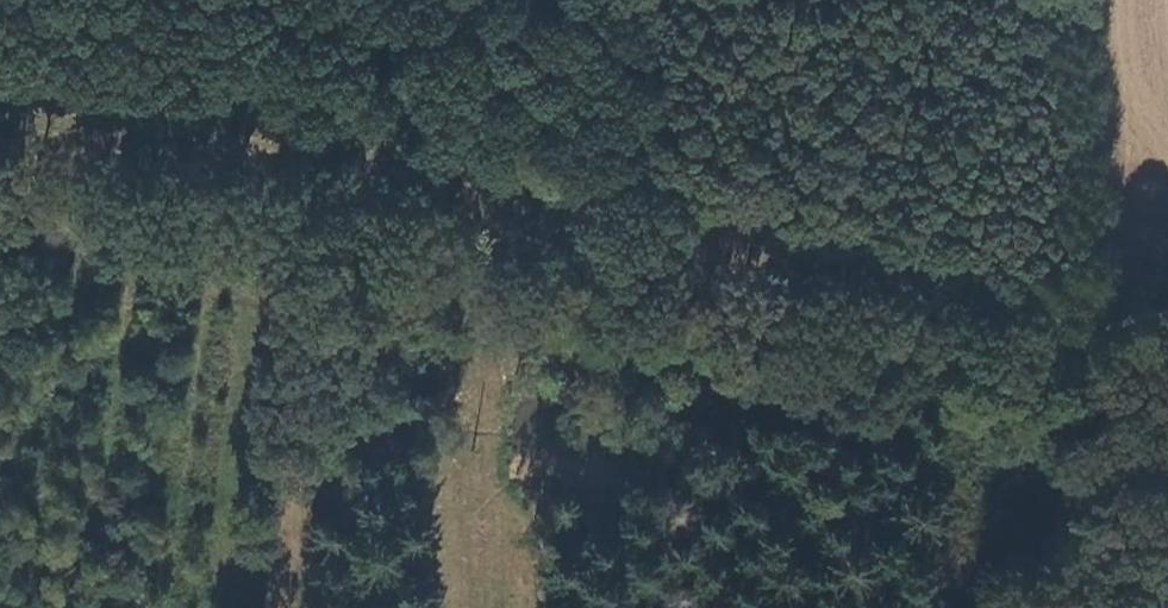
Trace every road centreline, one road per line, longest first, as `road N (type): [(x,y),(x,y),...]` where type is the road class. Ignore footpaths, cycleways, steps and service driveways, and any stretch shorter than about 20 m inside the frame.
road 1 (track): [(0,106),(177,126),(973,304),(1091,312)]
road 2 (track): [(981,607),(1032,446),(1119,253),(1110,0)]
road 3 (track): [(463,0),(481,192),(479,607)]

